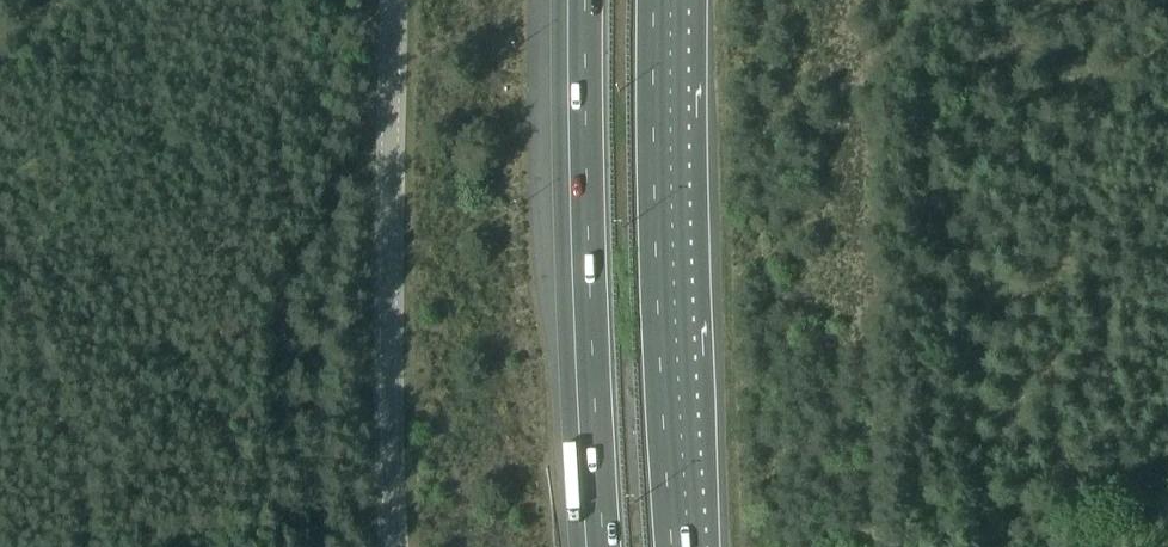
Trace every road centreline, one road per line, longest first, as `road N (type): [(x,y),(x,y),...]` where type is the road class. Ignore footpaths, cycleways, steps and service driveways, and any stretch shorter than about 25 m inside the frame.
road 1 (motorway): [(685,546),(663,151),(667,0)]
road 2 (motorway): [(576,0),(594,546)]
road 3 (tertiary): [(395,546),(393,0)]

